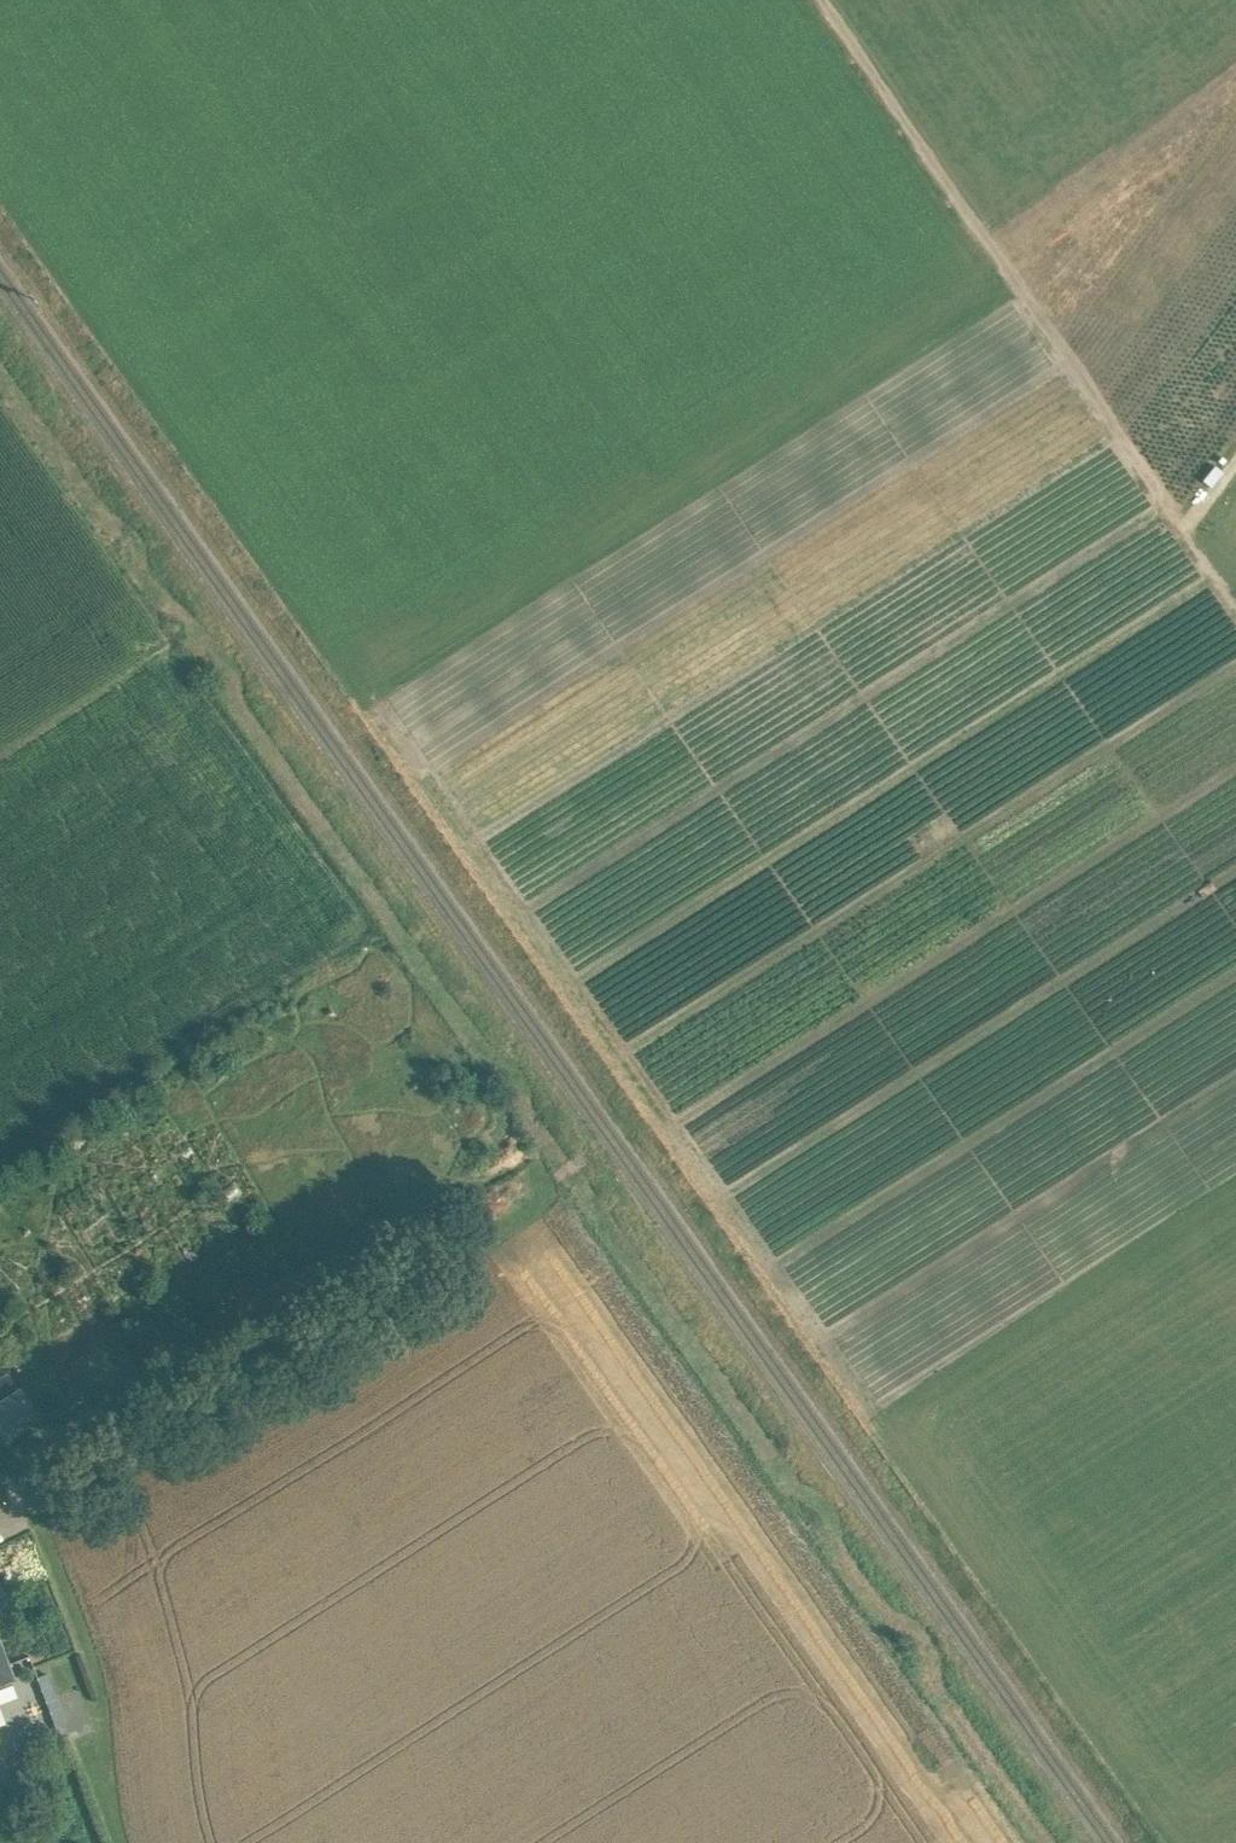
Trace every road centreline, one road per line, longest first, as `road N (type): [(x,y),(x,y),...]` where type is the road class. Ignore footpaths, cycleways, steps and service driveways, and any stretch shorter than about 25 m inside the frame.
road 1 (unclassified): [(654,1111),(789,1011),(872,935),(912,876),(1061,708),(1235,474)]
road 2 (unclassified): [(0,1523),(549,1180)]

